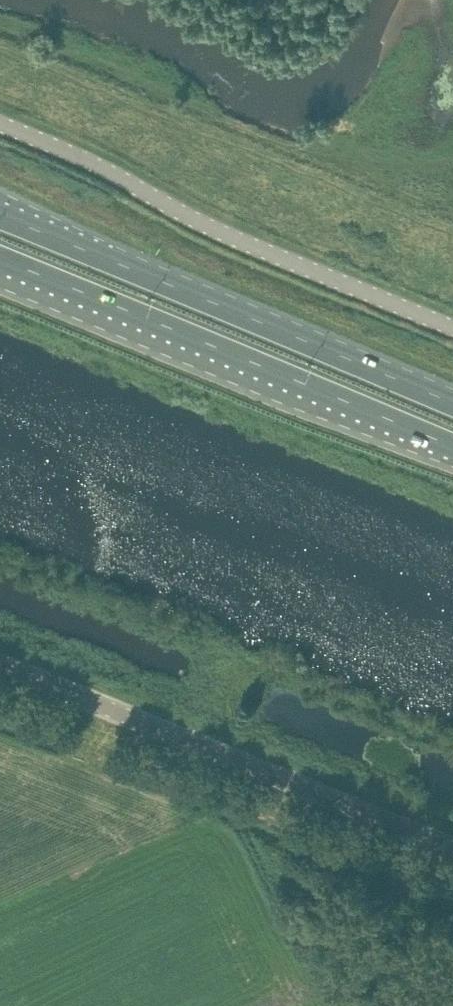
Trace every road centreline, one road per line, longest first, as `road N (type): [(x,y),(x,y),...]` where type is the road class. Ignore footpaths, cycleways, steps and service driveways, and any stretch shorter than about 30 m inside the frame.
road 1 (unclassified): [(0,125),(214,228),(452,326)]
road 2 (trunk): [(452,403),(0,213)]
road 3 (unclassified): [(452,849),(0,665)]
road 4 (trunk): [(0,261),(452,445)]

